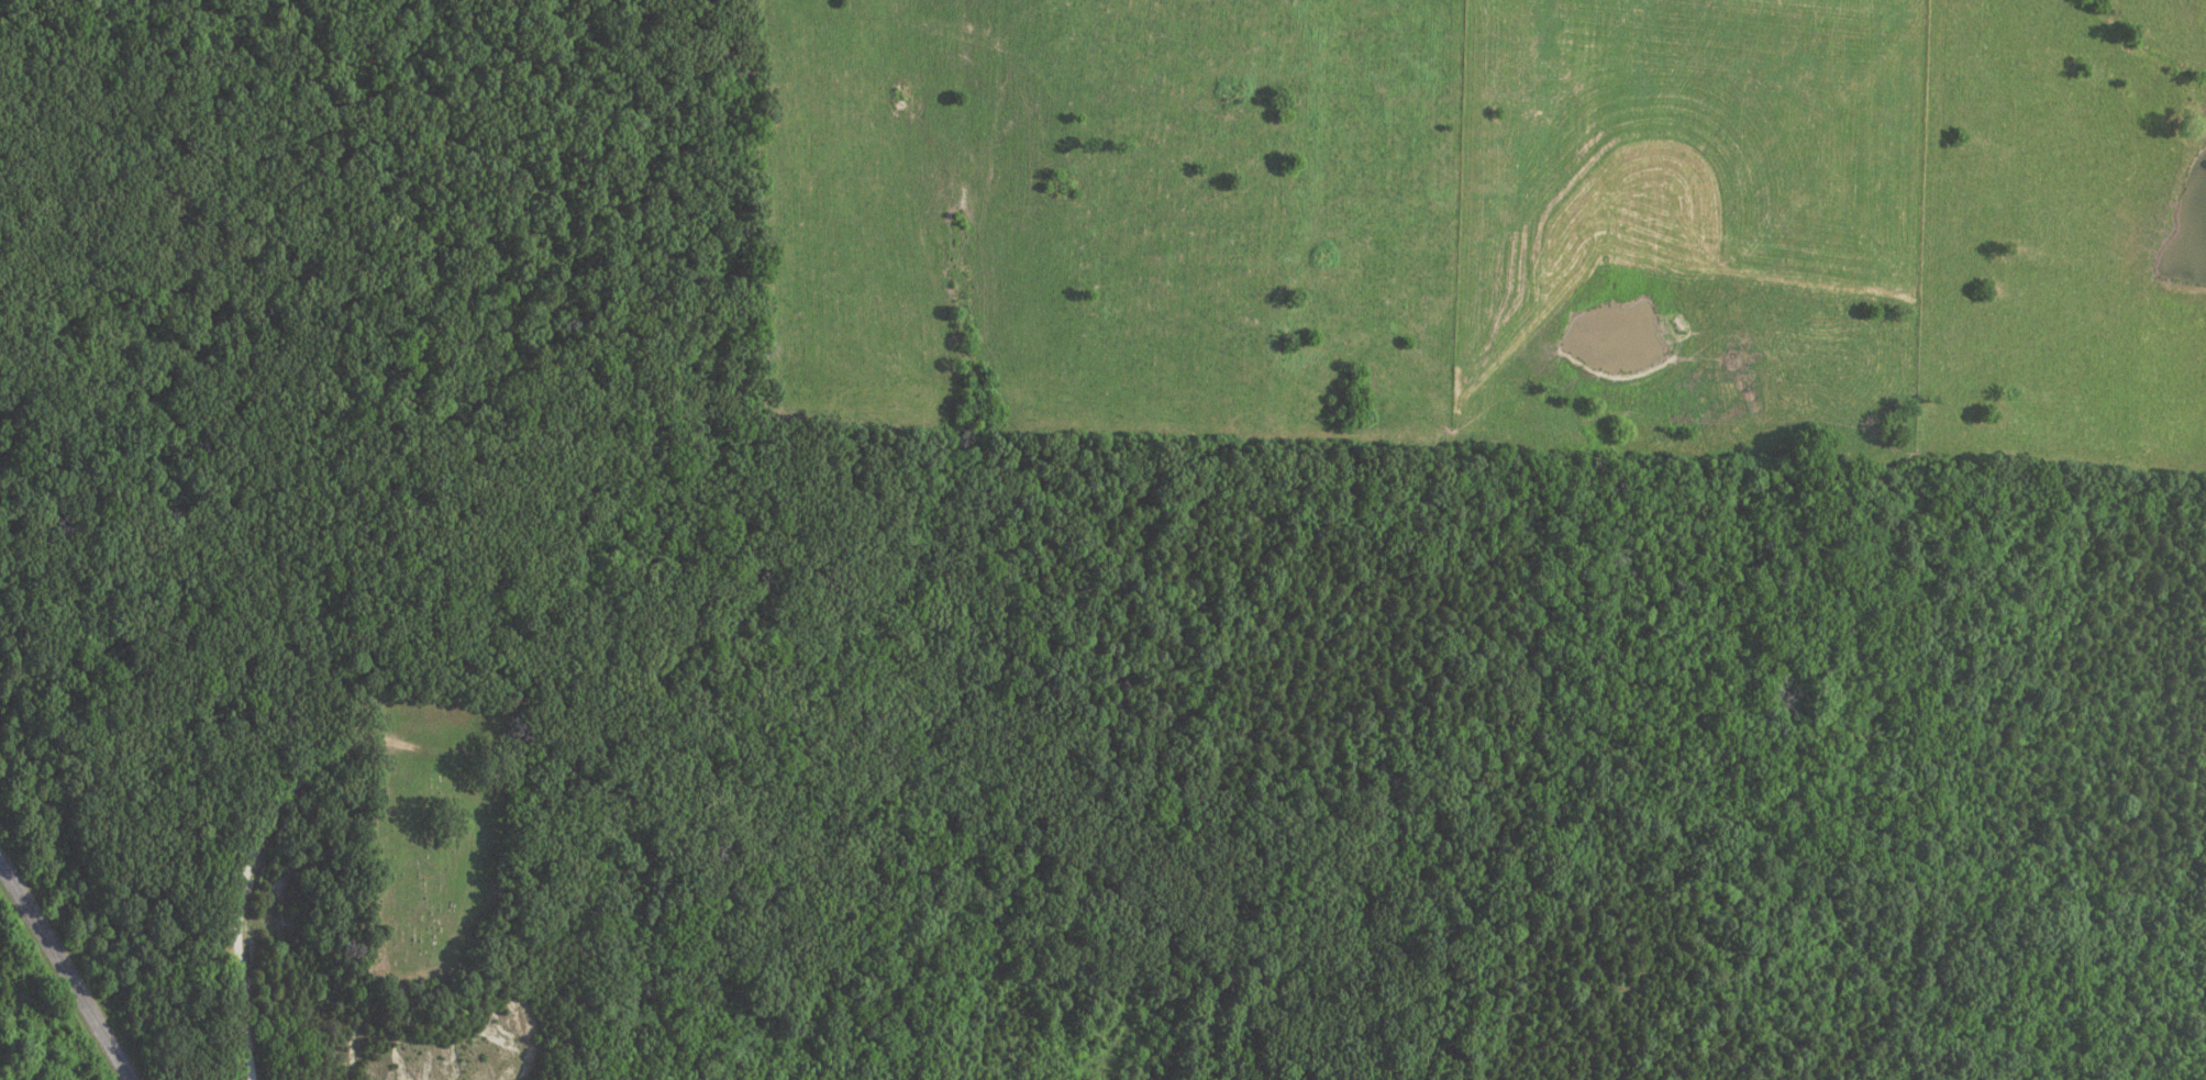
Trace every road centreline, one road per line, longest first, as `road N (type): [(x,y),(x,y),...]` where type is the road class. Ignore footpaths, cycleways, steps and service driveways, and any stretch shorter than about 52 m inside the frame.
road 1 (residential): [(0,869),(130,1079)]

